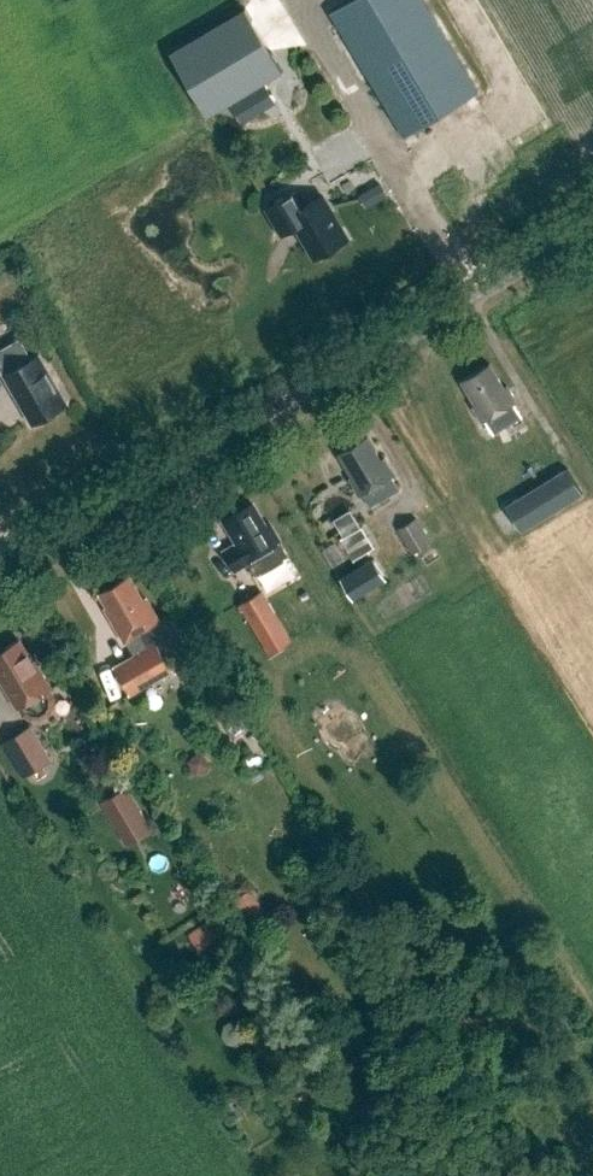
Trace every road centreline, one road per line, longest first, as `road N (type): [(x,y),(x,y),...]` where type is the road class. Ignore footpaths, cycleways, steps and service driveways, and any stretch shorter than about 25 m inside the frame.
road 1 (tertiary): [(0,571),(592,224)]

